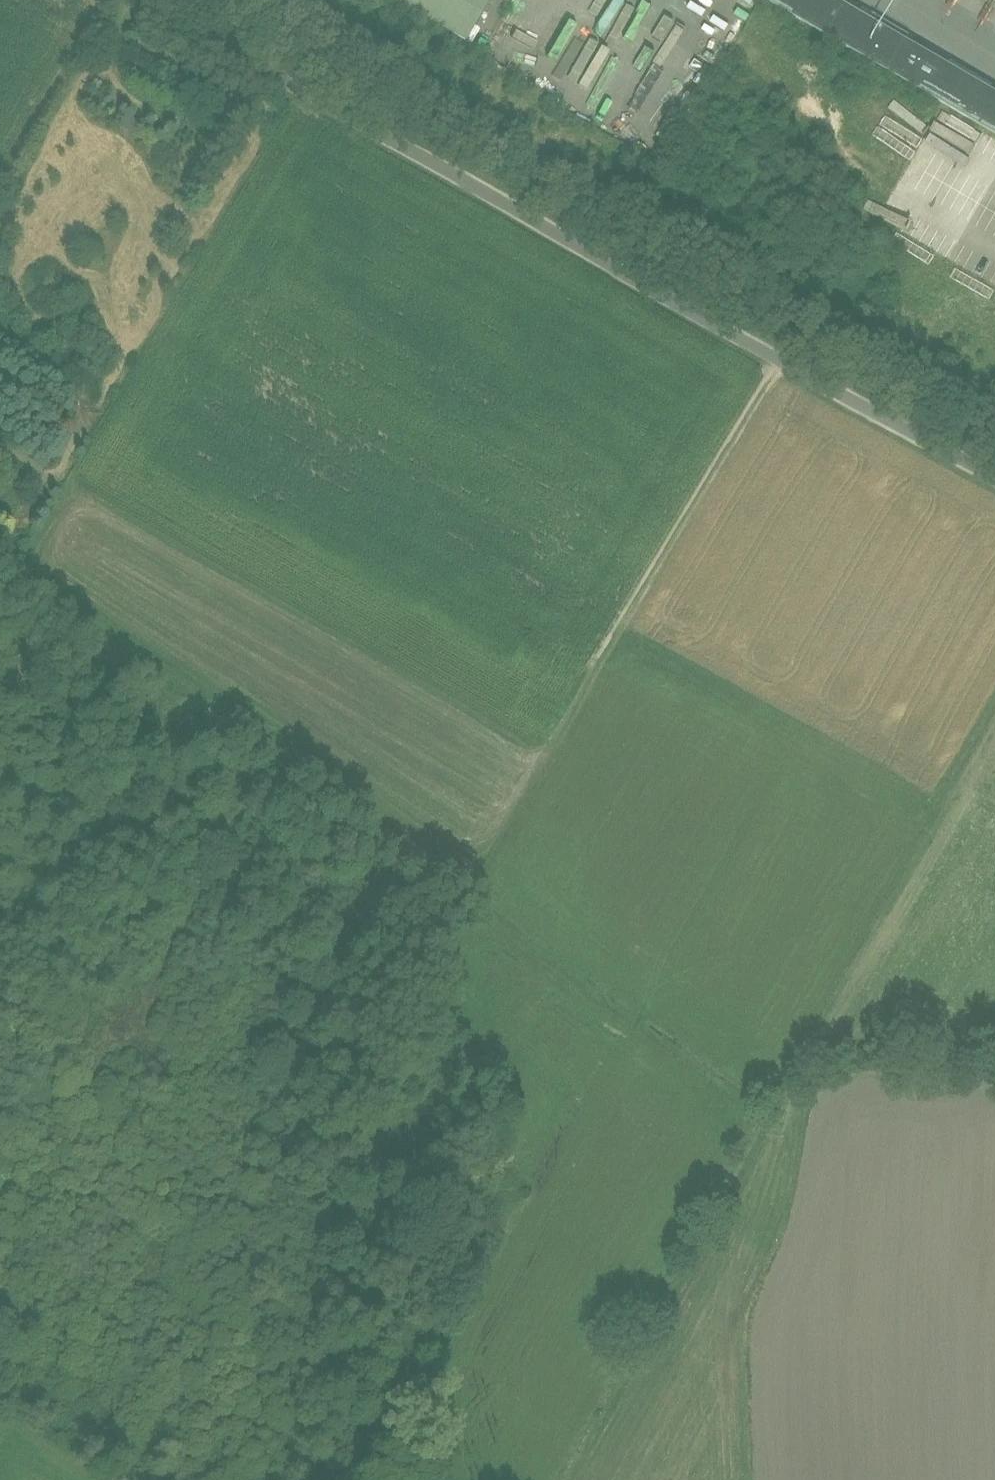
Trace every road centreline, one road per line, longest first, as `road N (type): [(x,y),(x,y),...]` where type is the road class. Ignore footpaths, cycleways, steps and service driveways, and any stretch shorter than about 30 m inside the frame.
road 1 (residential): [(994,476),(142,0)]

